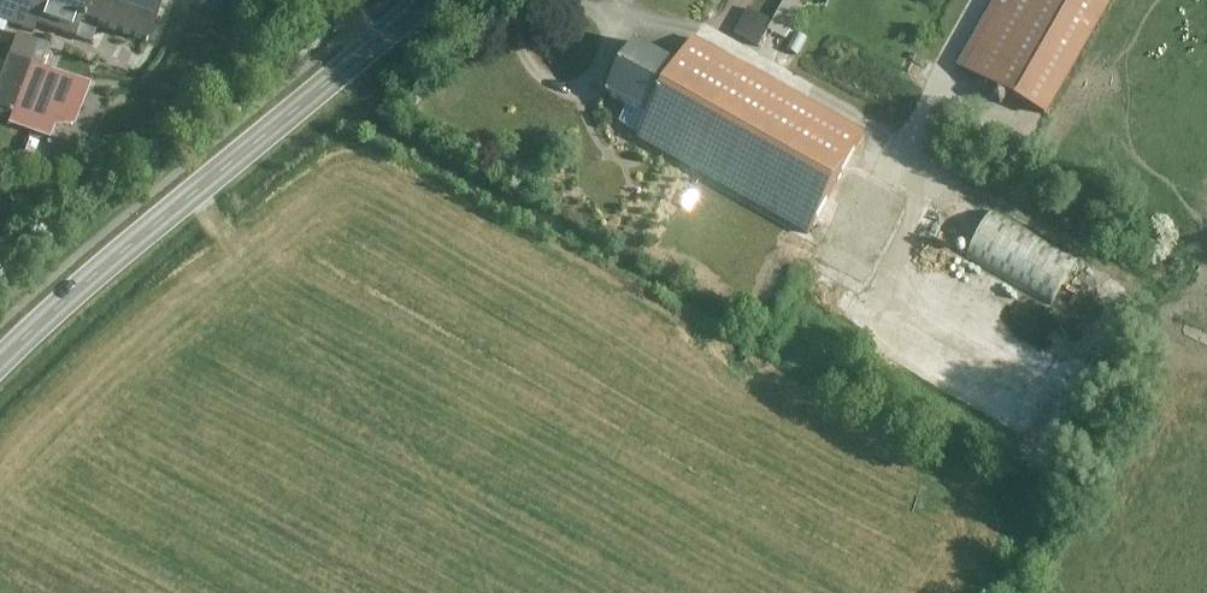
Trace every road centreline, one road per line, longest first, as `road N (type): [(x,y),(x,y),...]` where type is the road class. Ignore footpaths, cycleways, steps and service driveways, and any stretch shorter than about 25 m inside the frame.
road 1 (secondary): [(428,0),(0,366)]

